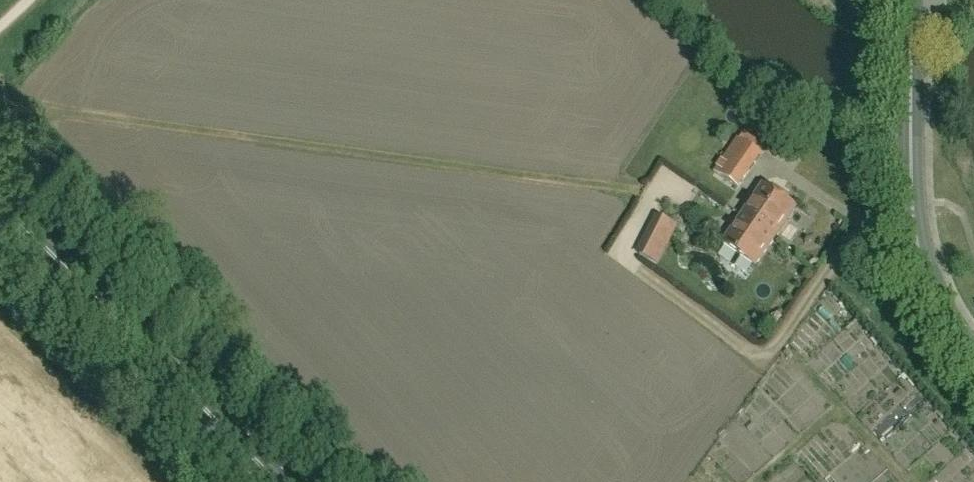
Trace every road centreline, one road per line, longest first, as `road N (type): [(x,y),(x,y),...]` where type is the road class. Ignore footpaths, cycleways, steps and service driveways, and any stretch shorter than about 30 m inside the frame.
road 1 (track): [(0,98),(657,192)]
road 2 (primary): [(278,481),(0,202)]
road 3 (tertiary): [(973,355),(933,290),(912,217),(912,0)]

